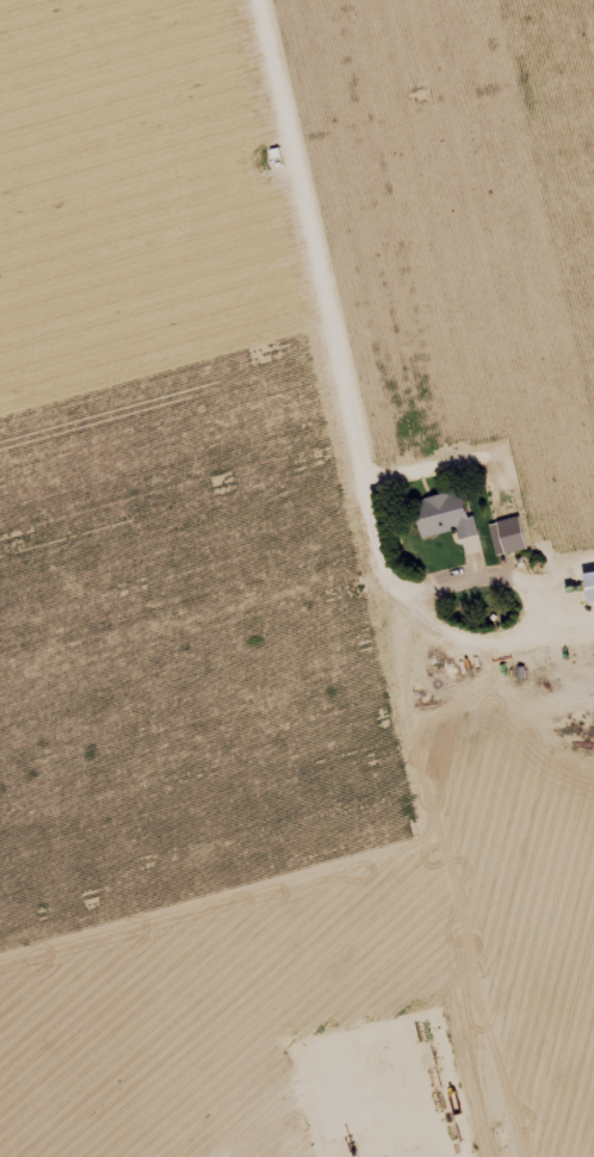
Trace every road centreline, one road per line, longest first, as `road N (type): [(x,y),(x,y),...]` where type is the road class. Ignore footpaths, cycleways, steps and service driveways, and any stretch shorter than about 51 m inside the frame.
road 1 (track): [(493,1156),(297,143),(292,0)]
road 2 (track): [(68,0),(55,62),(80,208),(97,403),(128,578),(192,642),(291,641),(499,658)]

